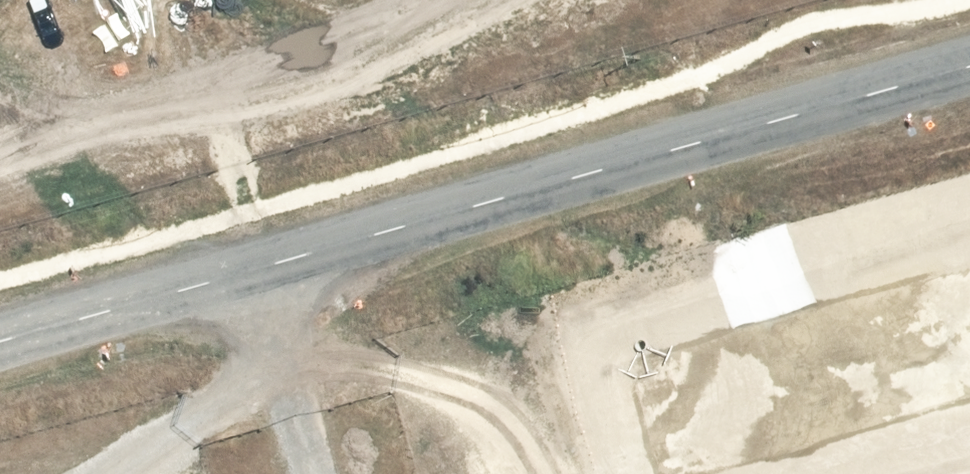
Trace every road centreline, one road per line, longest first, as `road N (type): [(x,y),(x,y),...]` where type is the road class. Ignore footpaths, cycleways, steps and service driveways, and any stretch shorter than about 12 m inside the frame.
road 1 (unknown): [(744,124),(0,321)]
road 2 (tertiary): [(0,321),(744,124)]
road 3 (tertiary): [(744,124),(969,62)]
road 4 (tertiary): [(969,65),(744,124)]

